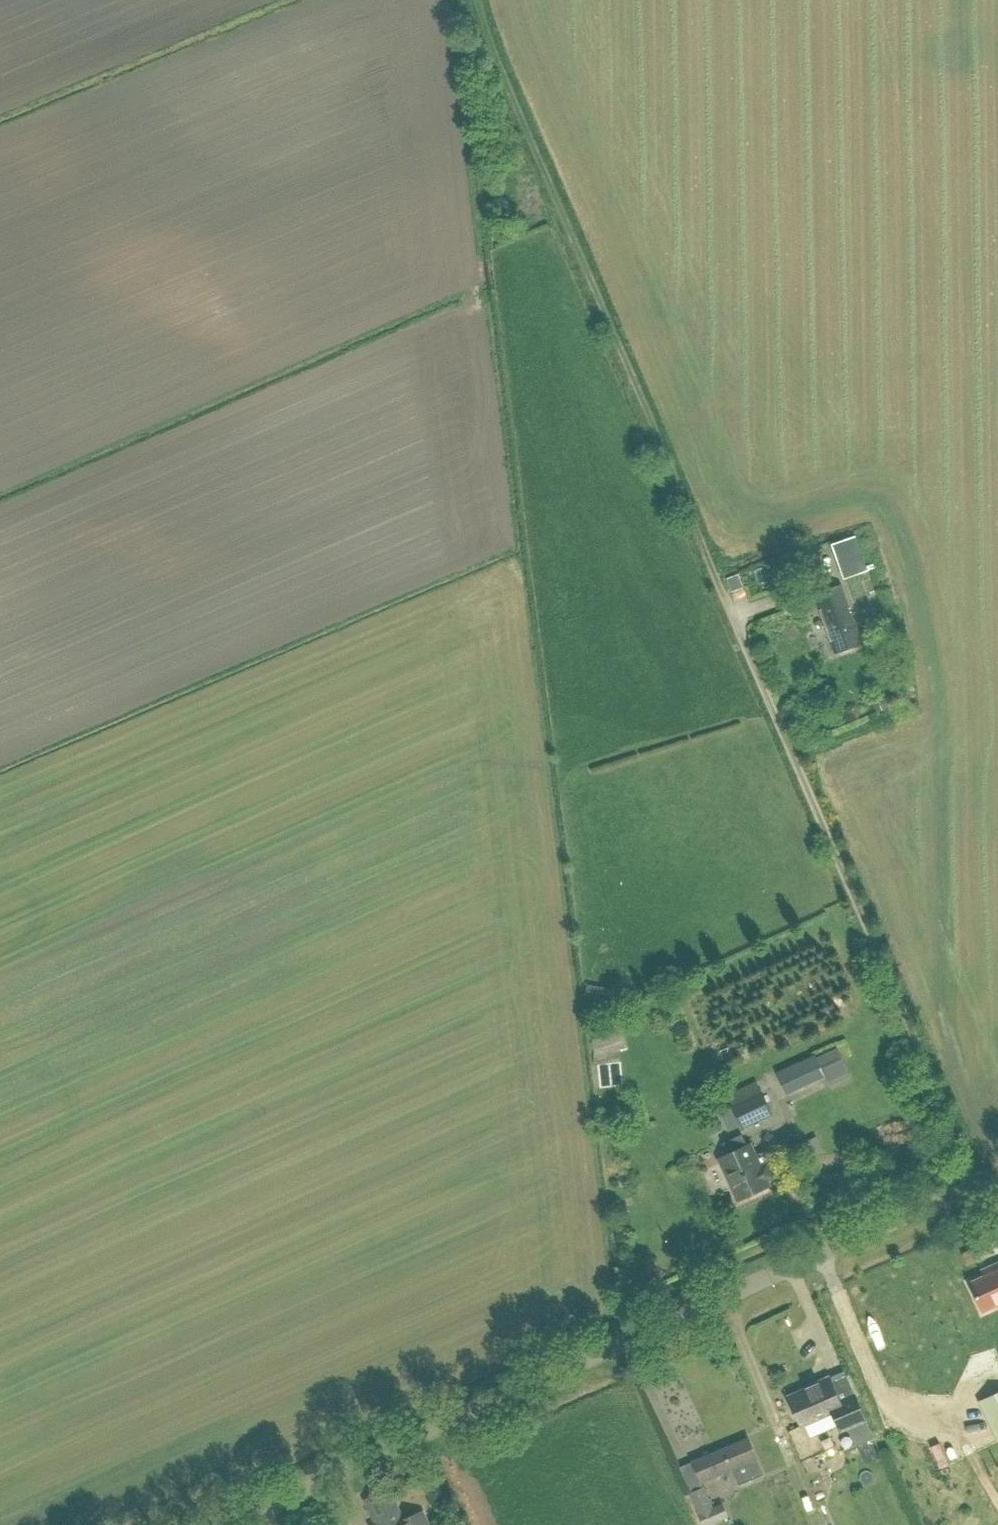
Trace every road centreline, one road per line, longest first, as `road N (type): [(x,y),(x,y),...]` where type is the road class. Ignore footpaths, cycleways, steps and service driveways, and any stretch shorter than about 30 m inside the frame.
road 1 (track): [(980,1184),(475,25),(472,0)]
road 2 (unclassified): [(225,1524),(997,1176)]

